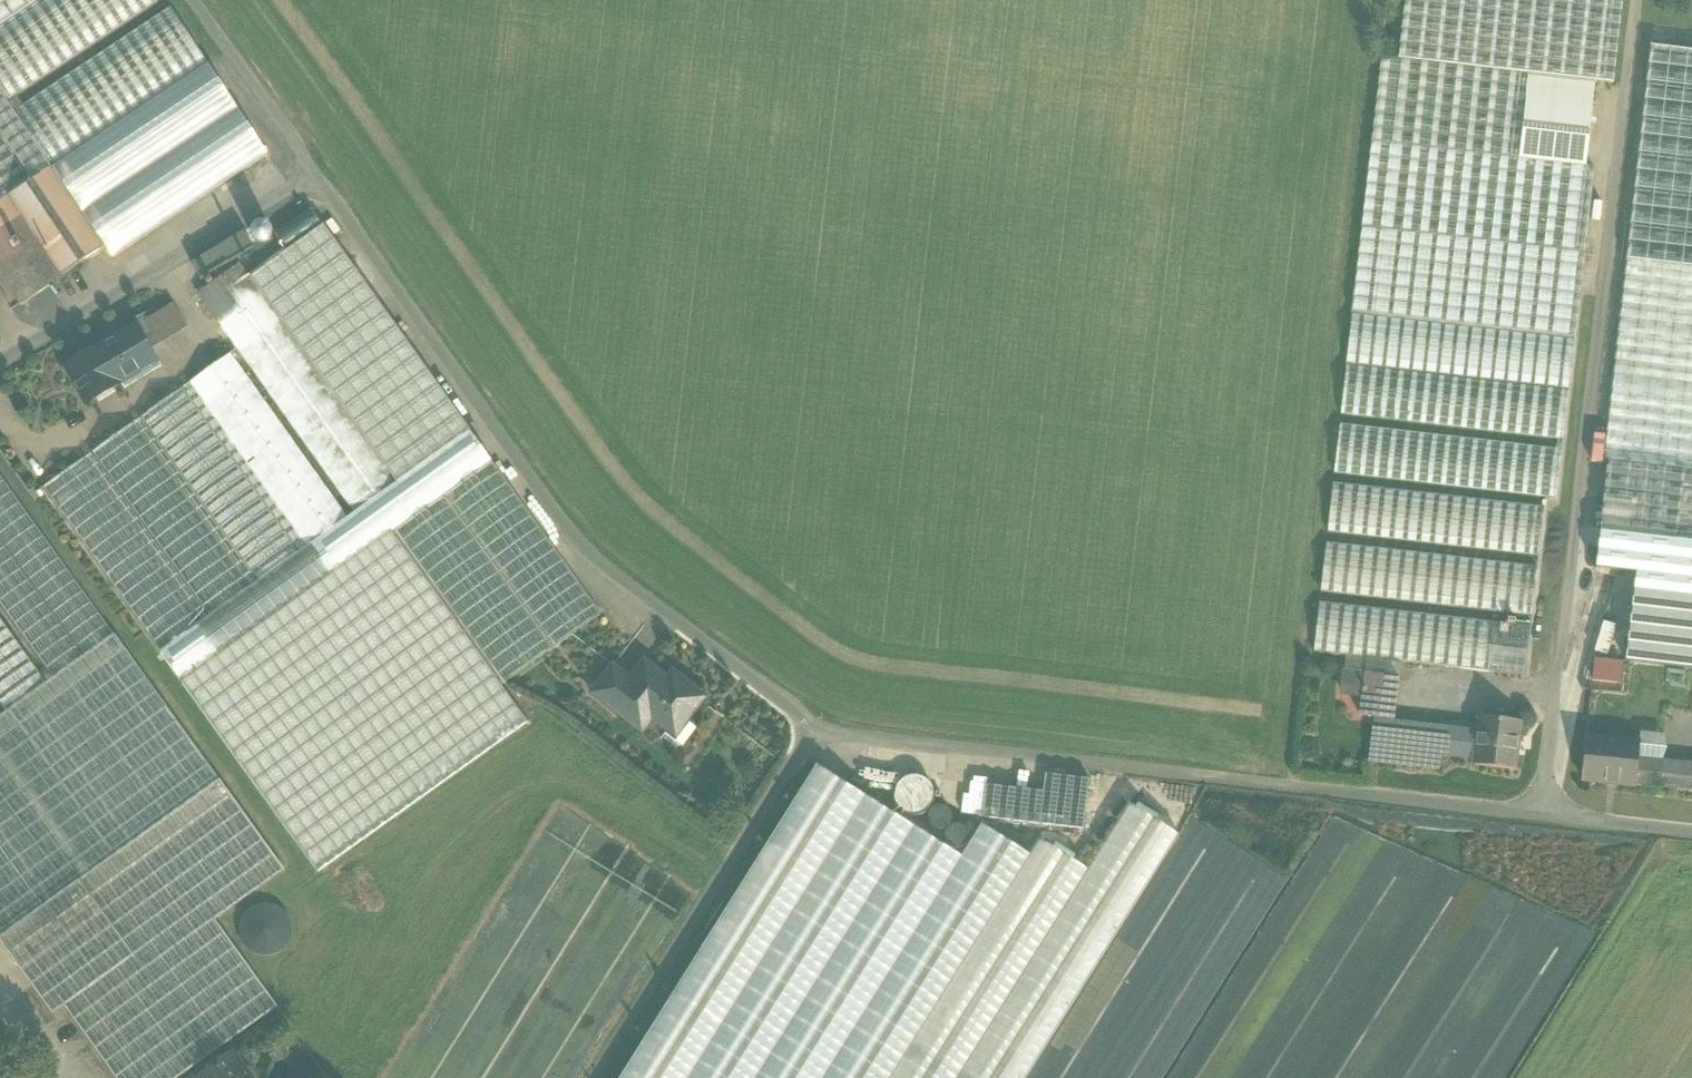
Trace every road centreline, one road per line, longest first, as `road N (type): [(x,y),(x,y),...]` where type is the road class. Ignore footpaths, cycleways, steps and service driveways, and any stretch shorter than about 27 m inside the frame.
road 1 (track): [(1691,842),(1124,776),(820,730),(598,557),(315,174)]
road 2 (track): [(1538,823),(1635,0)]
road 3 (track): [(820,730),(598,1077)]
road 4 (track): [(315,174),(0,366)]
road 5 (track): [(315,174),(193,0)]

